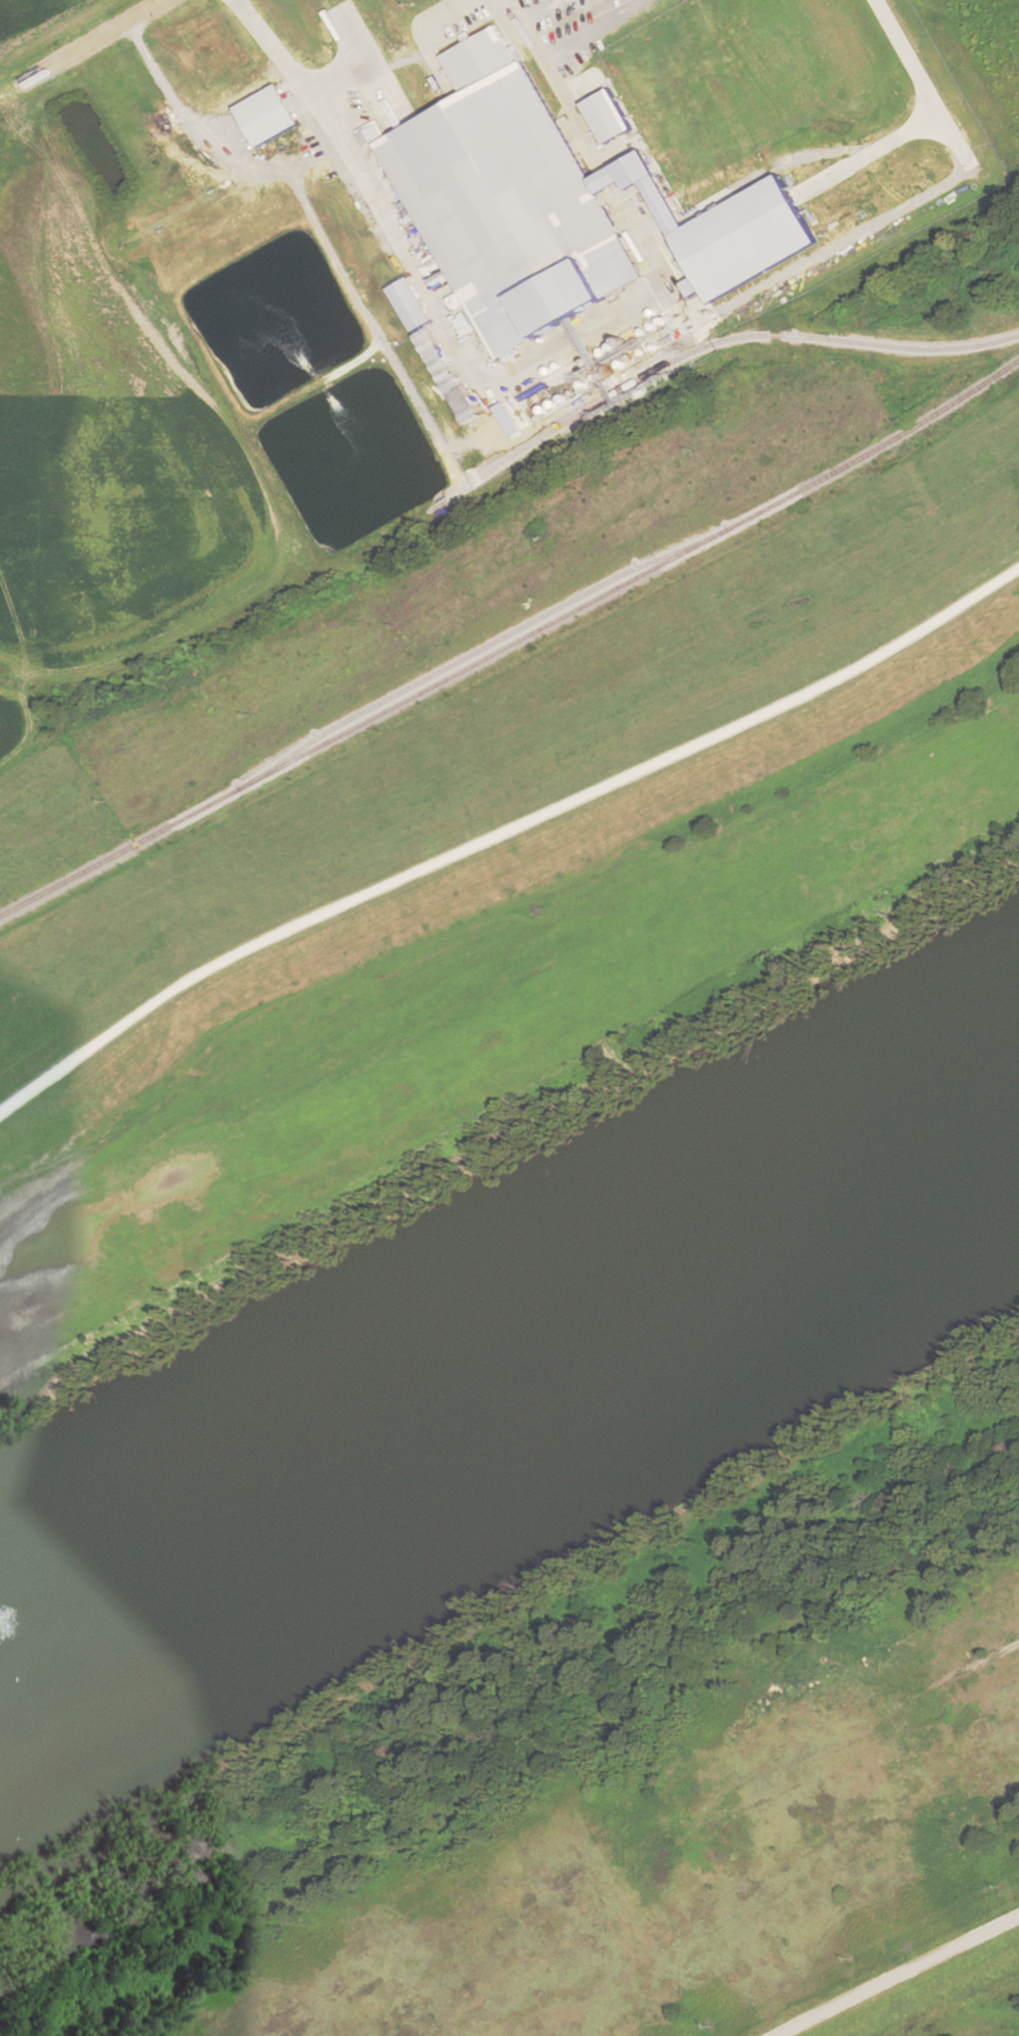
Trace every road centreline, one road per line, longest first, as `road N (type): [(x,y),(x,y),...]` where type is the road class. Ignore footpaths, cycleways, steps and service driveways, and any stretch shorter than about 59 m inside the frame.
road 1 (residential): [(0,1087),(133,967),(205,959),(944,604),(1018,560)]
road 2 (residential): [(1018,1917),(783,2035)]

